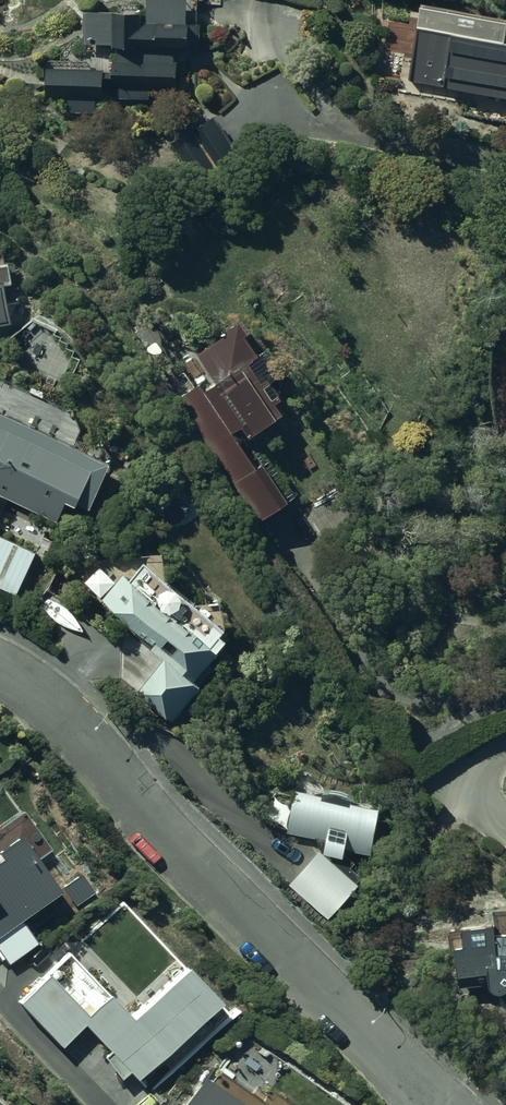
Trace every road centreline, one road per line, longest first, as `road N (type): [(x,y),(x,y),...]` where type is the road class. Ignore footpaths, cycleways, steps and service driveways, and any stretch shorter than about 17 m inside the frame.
road 1 (residential): [(439,1104),(191,861),(60,712),(0,668)]

